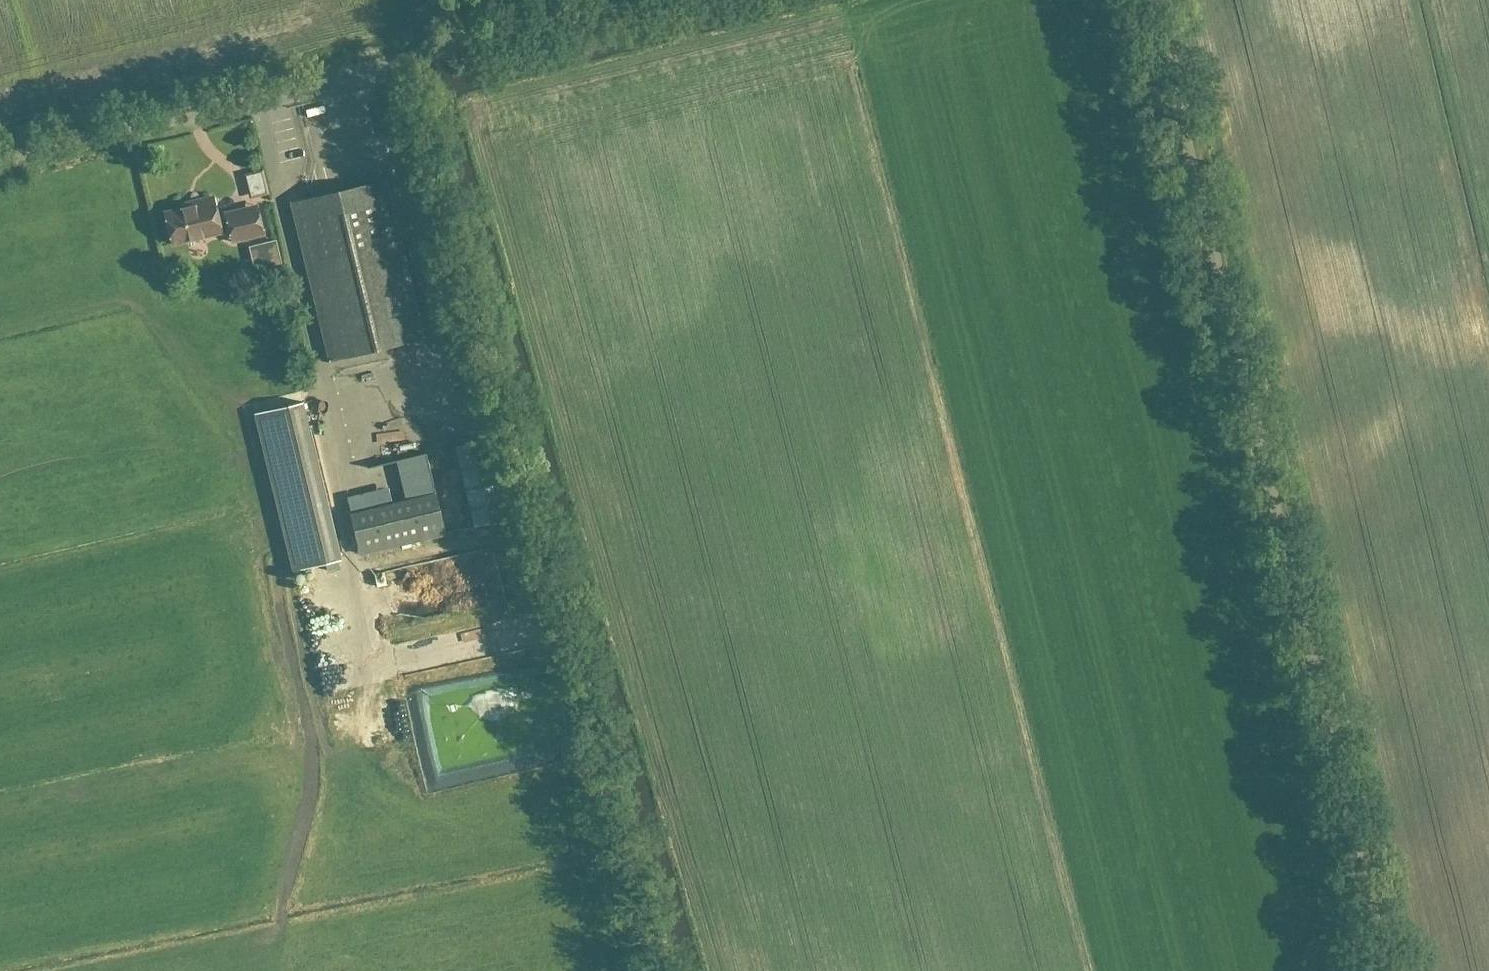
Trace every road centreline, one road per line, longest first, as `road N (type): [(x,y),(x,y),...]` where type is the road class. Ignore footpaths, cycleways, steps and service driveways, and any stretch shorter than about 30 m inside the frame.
road 1 (unclassified): [(1398,970),(1153,0)]
road 2 (unclassified): [(0,163),(640,0)]

